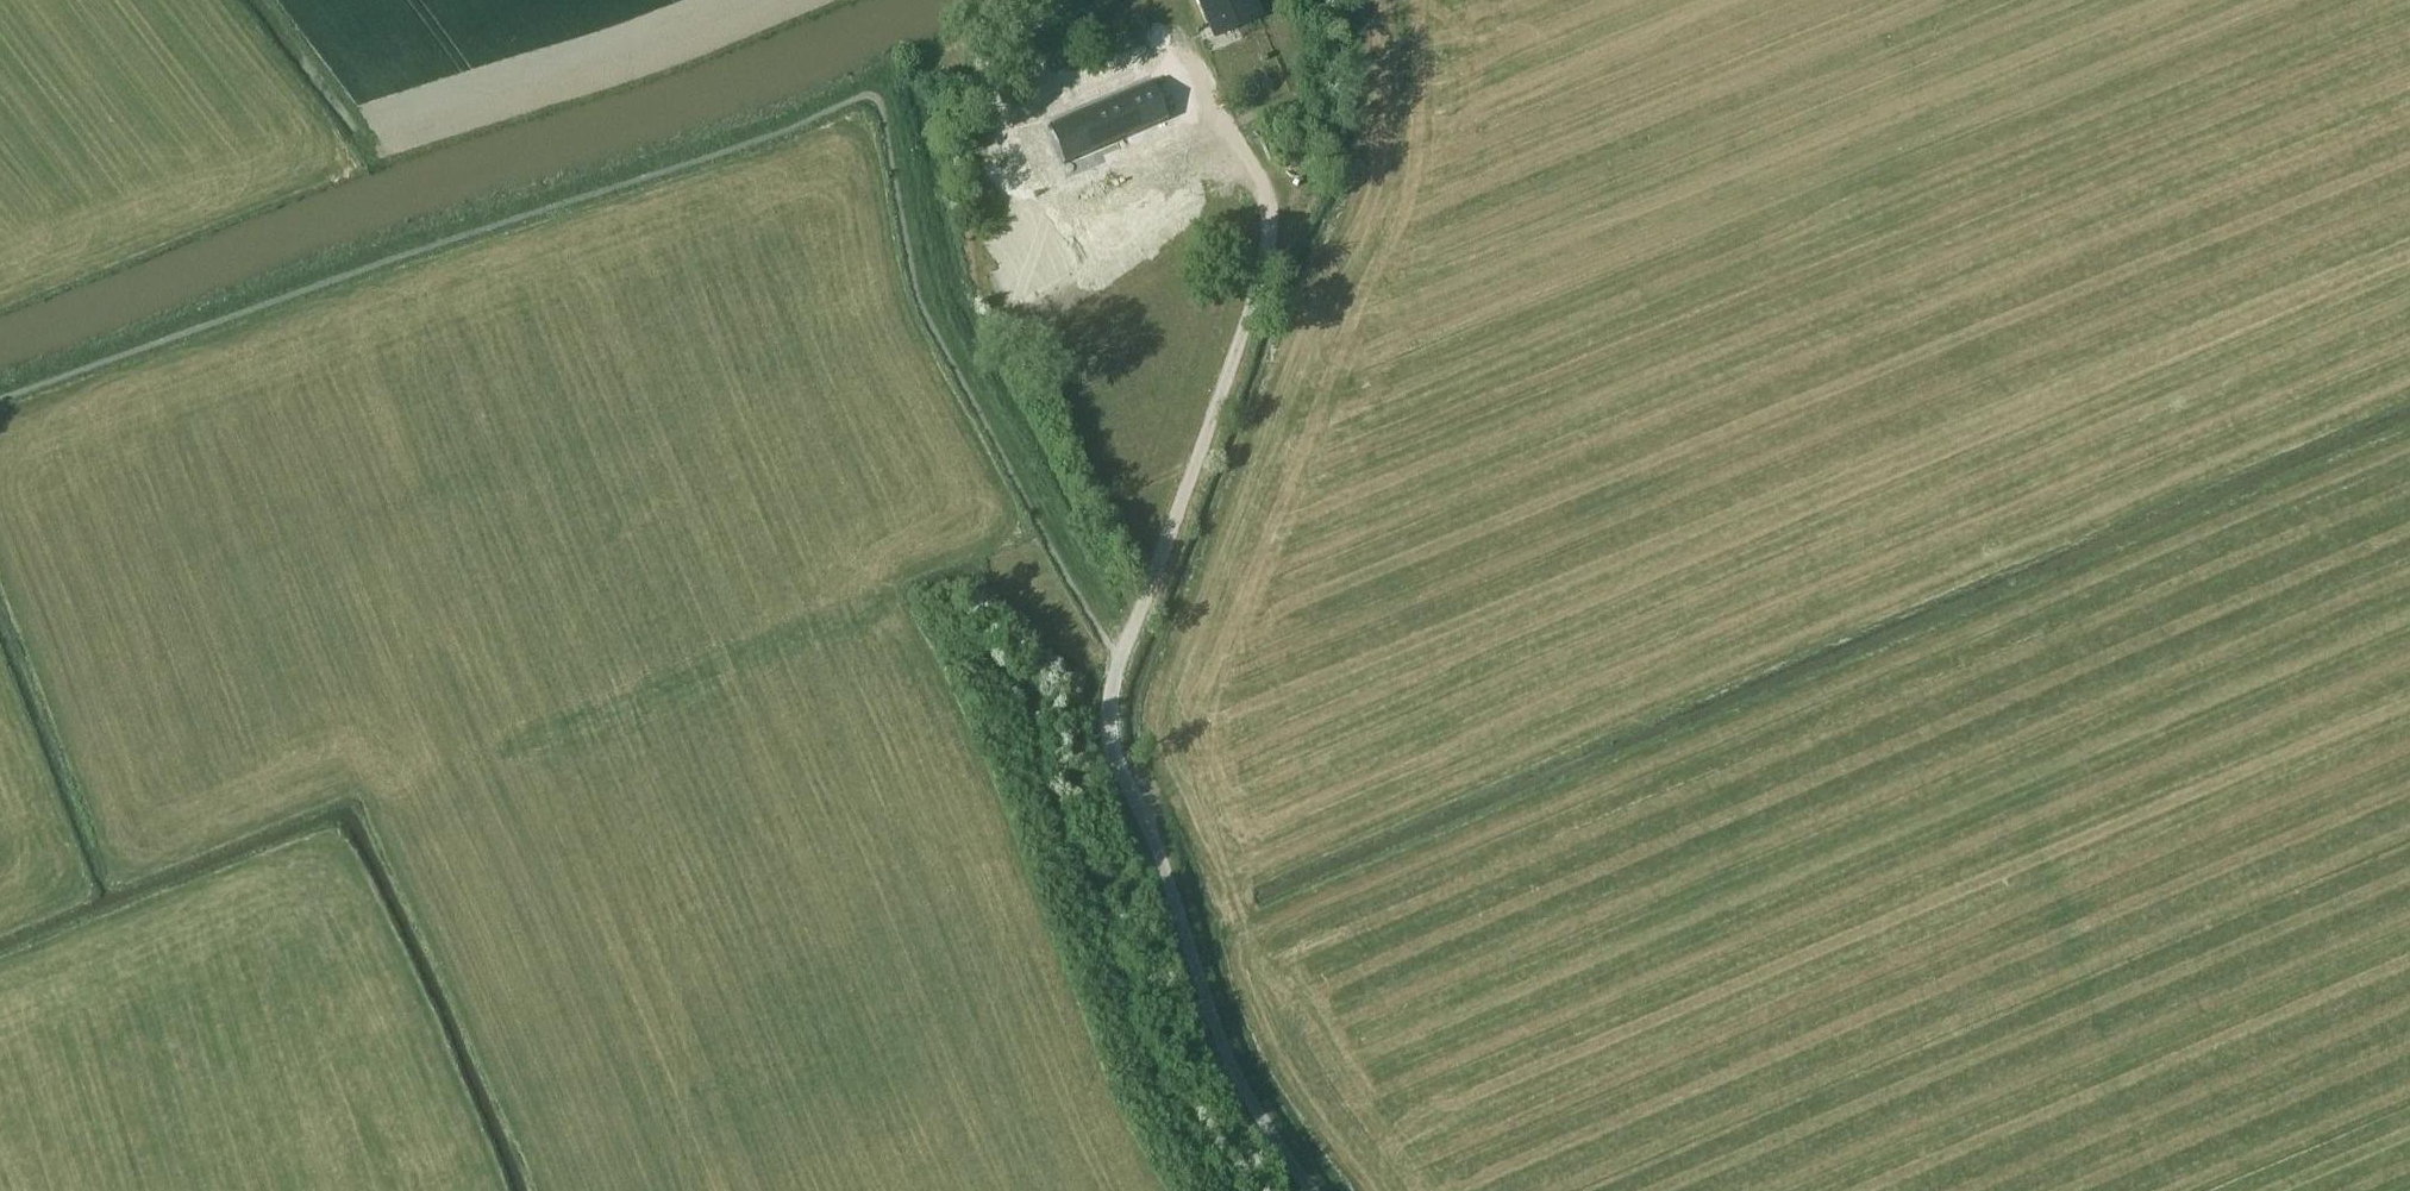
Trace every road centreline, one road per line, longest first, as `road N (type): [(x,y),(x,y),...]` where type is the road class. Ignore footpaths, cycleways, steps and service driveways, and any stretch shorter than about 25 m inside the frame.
road 1 (unclassified): [(1311,1190),(1224,1050),(1145,821),(1112,753),(1117,670)]

